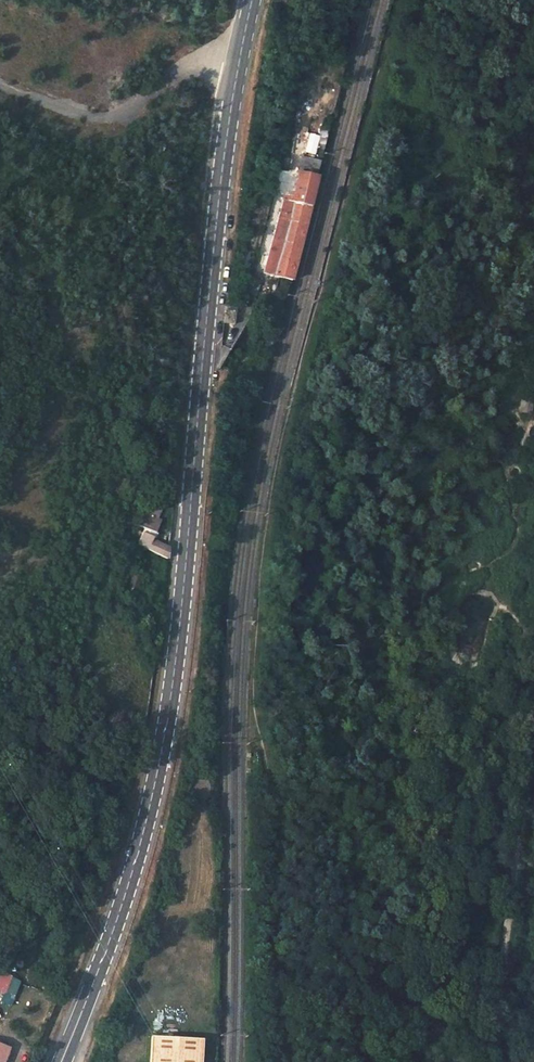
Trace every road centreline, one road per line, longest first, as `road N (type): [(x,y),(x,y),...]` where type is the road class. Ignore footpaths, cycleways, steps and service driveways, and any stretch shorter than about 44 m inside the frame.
road 1 (secondary): [(252,0),(227,136),(191,554),(161,769),(135,866),(62,1061)]
road 2 (track): [(533,693),(500,1003),(483,1042),(449,1061)]

